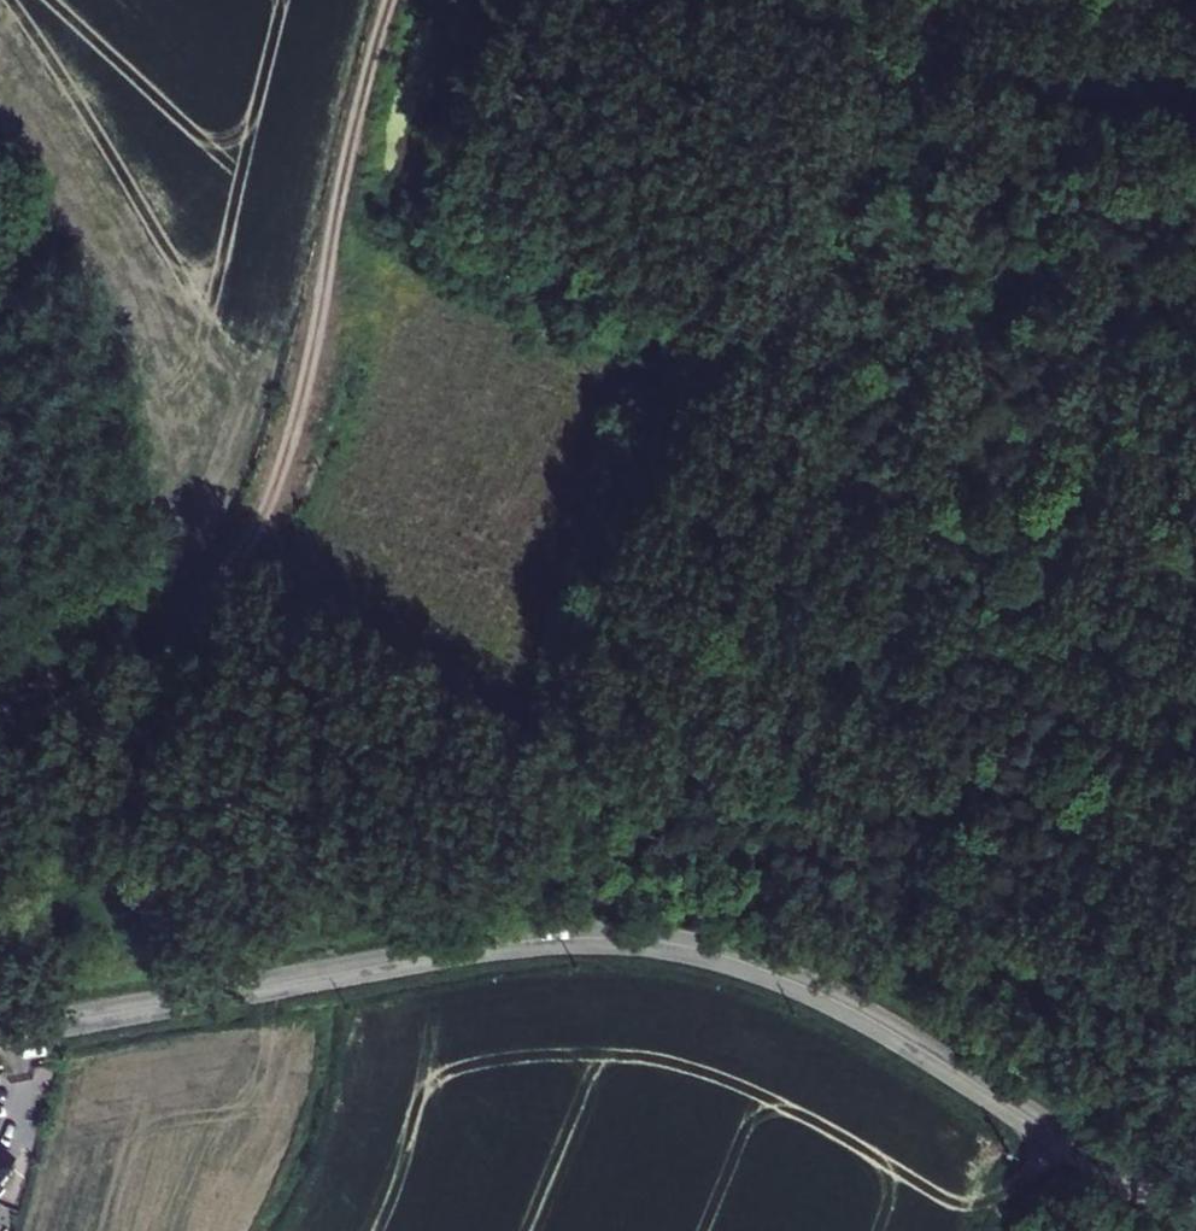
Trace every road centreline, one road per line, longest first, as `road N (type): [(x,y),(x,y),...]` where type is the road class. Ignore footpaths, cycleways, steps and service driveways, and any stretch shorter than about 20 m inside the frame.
road 1 (tertiary): [(0,1034),(485,947),(650,940),(749,964),(846,1006),(1195,1226)]

